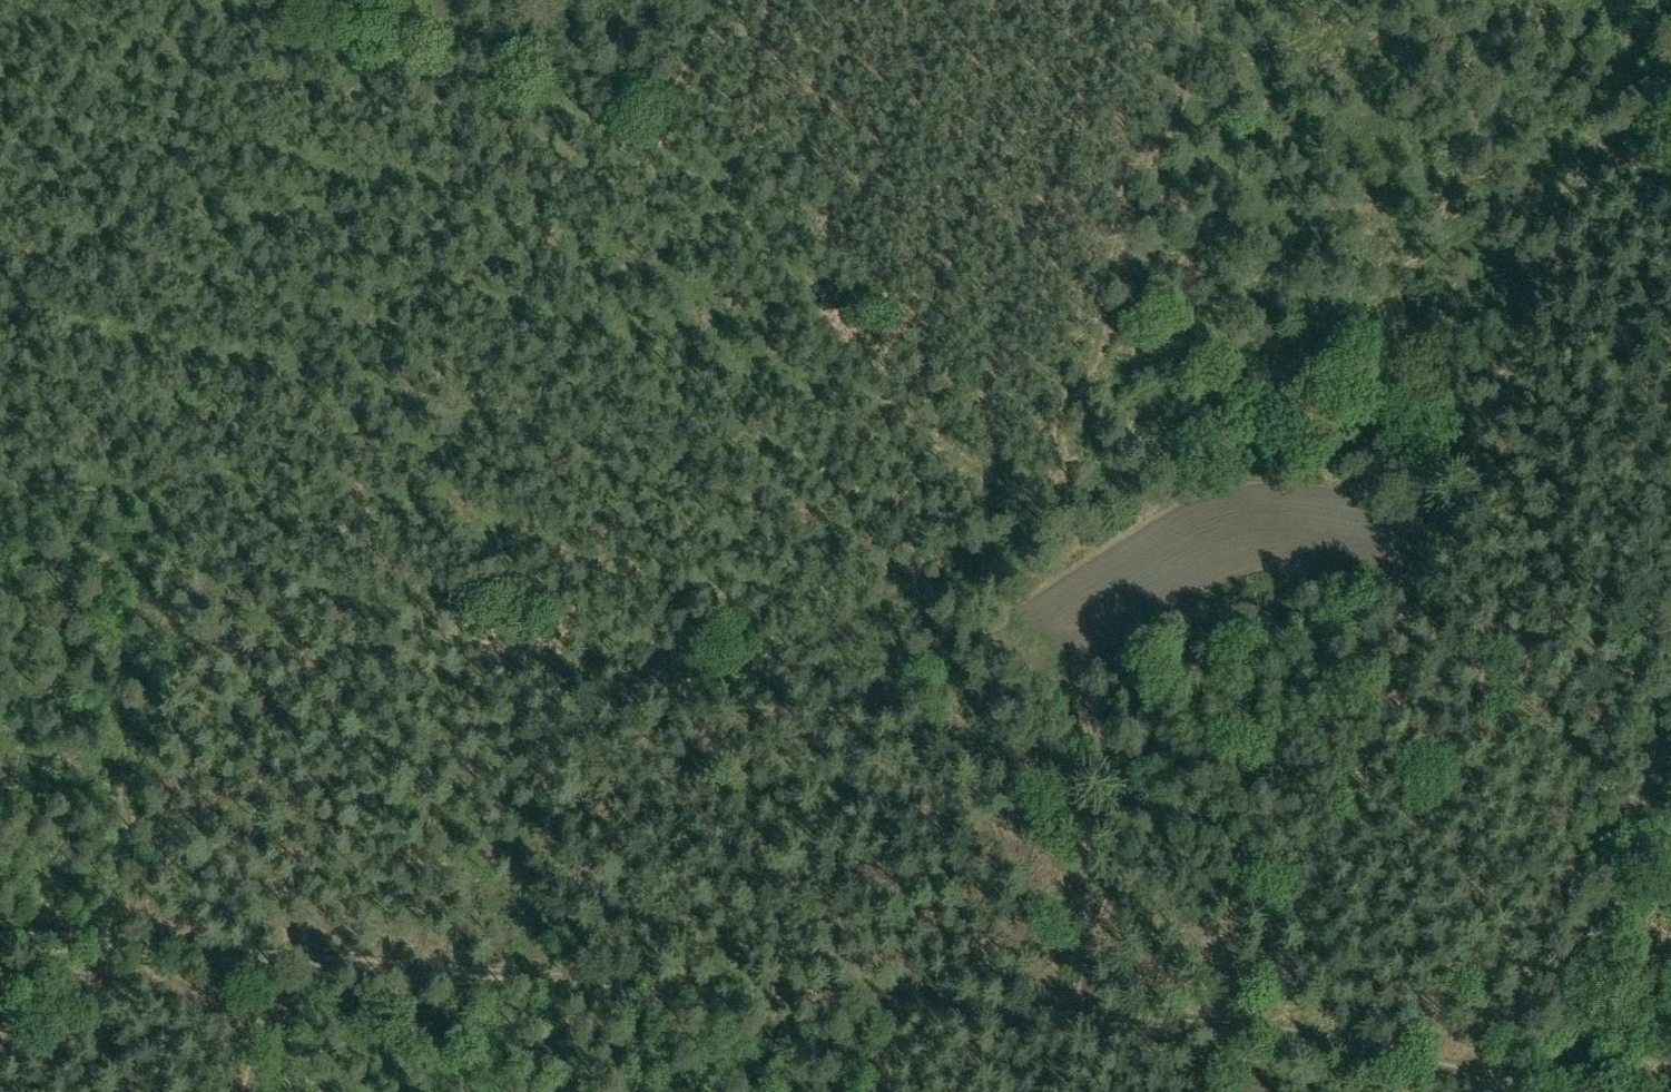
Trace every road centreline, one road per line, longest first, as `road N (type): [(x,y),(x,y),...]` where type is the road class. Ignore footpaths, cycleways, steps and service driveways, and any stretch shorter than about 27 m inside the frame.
road 1 (track): [(1564,1066),(1670,727)]

